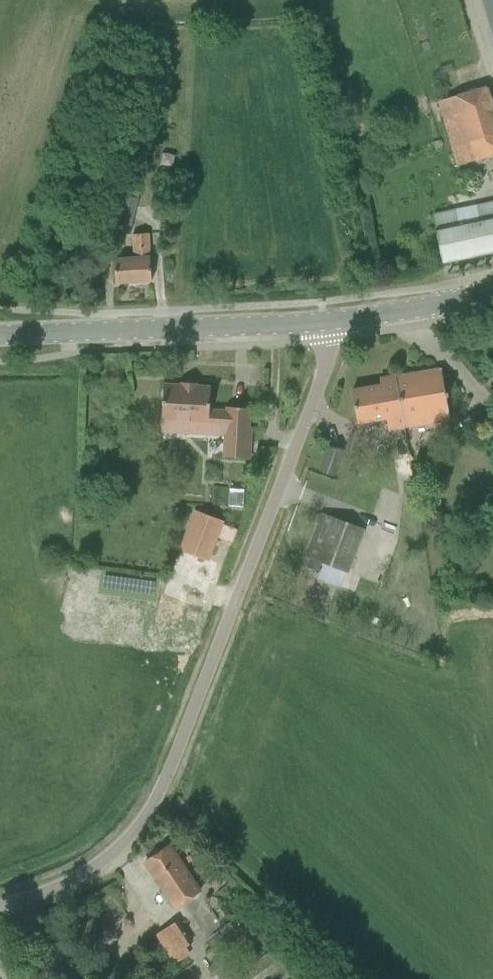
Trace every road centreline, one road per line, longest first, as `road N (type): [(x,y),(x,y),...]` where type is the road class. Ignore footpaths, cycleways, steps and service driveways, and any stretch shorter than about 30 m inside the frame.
road 1 (residential): [(0,905),(94,869),(169,787),(330,340),(327,323)]
road 2 (tertiary): [(327,323),(0,334)]
road 3 (tertiary): [(492,289),(327,323)]

